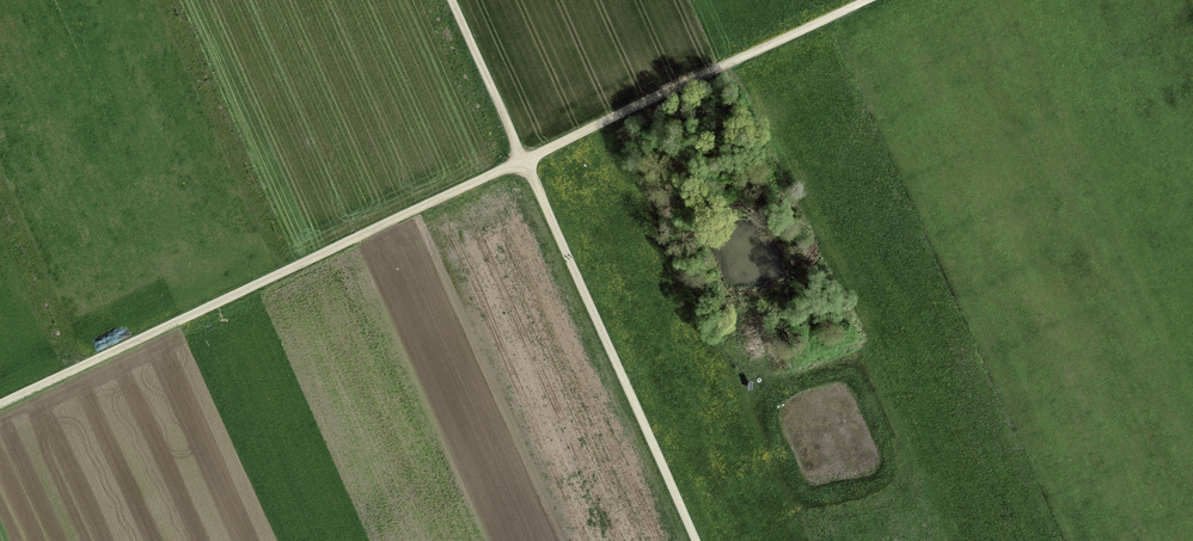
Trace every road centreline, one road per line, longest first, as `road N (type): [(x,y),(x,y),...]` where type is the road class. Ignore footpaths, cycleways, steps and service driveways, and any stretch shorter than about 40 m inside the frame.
road 1 (residential): [(525,157),(0,404)]
road 2 (track): [(525,157),(696,540)]
road 3 (residential): [(872,0),(525,157)]
road 4 (unclassified): [(452,0),(525,157)]

